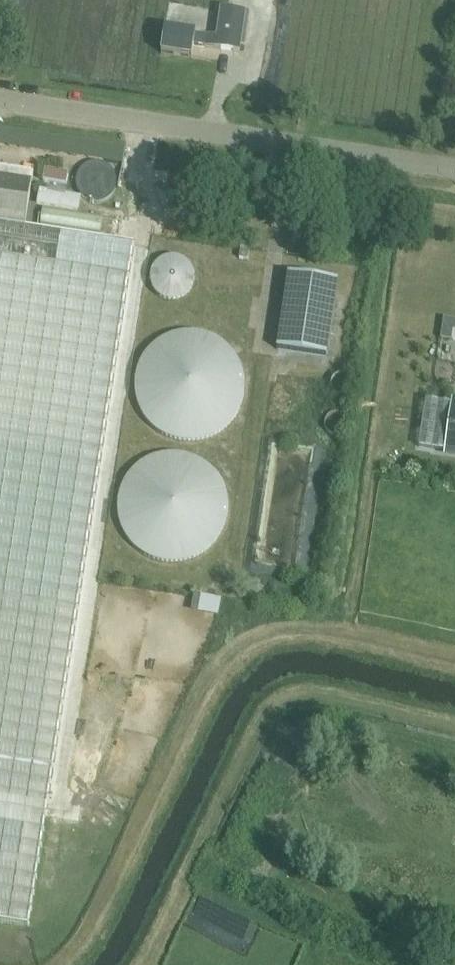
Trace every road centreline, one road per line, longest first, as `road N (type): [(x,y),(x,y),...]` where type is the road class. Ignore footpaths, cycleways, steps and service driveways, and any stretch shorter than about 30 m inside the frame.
road 1 (track): [(67,964),(89,943),(189,722),(234,653),(263,638),(315,632),(454,666)]
road 2 (residential): [(454,168),(0,99)]

